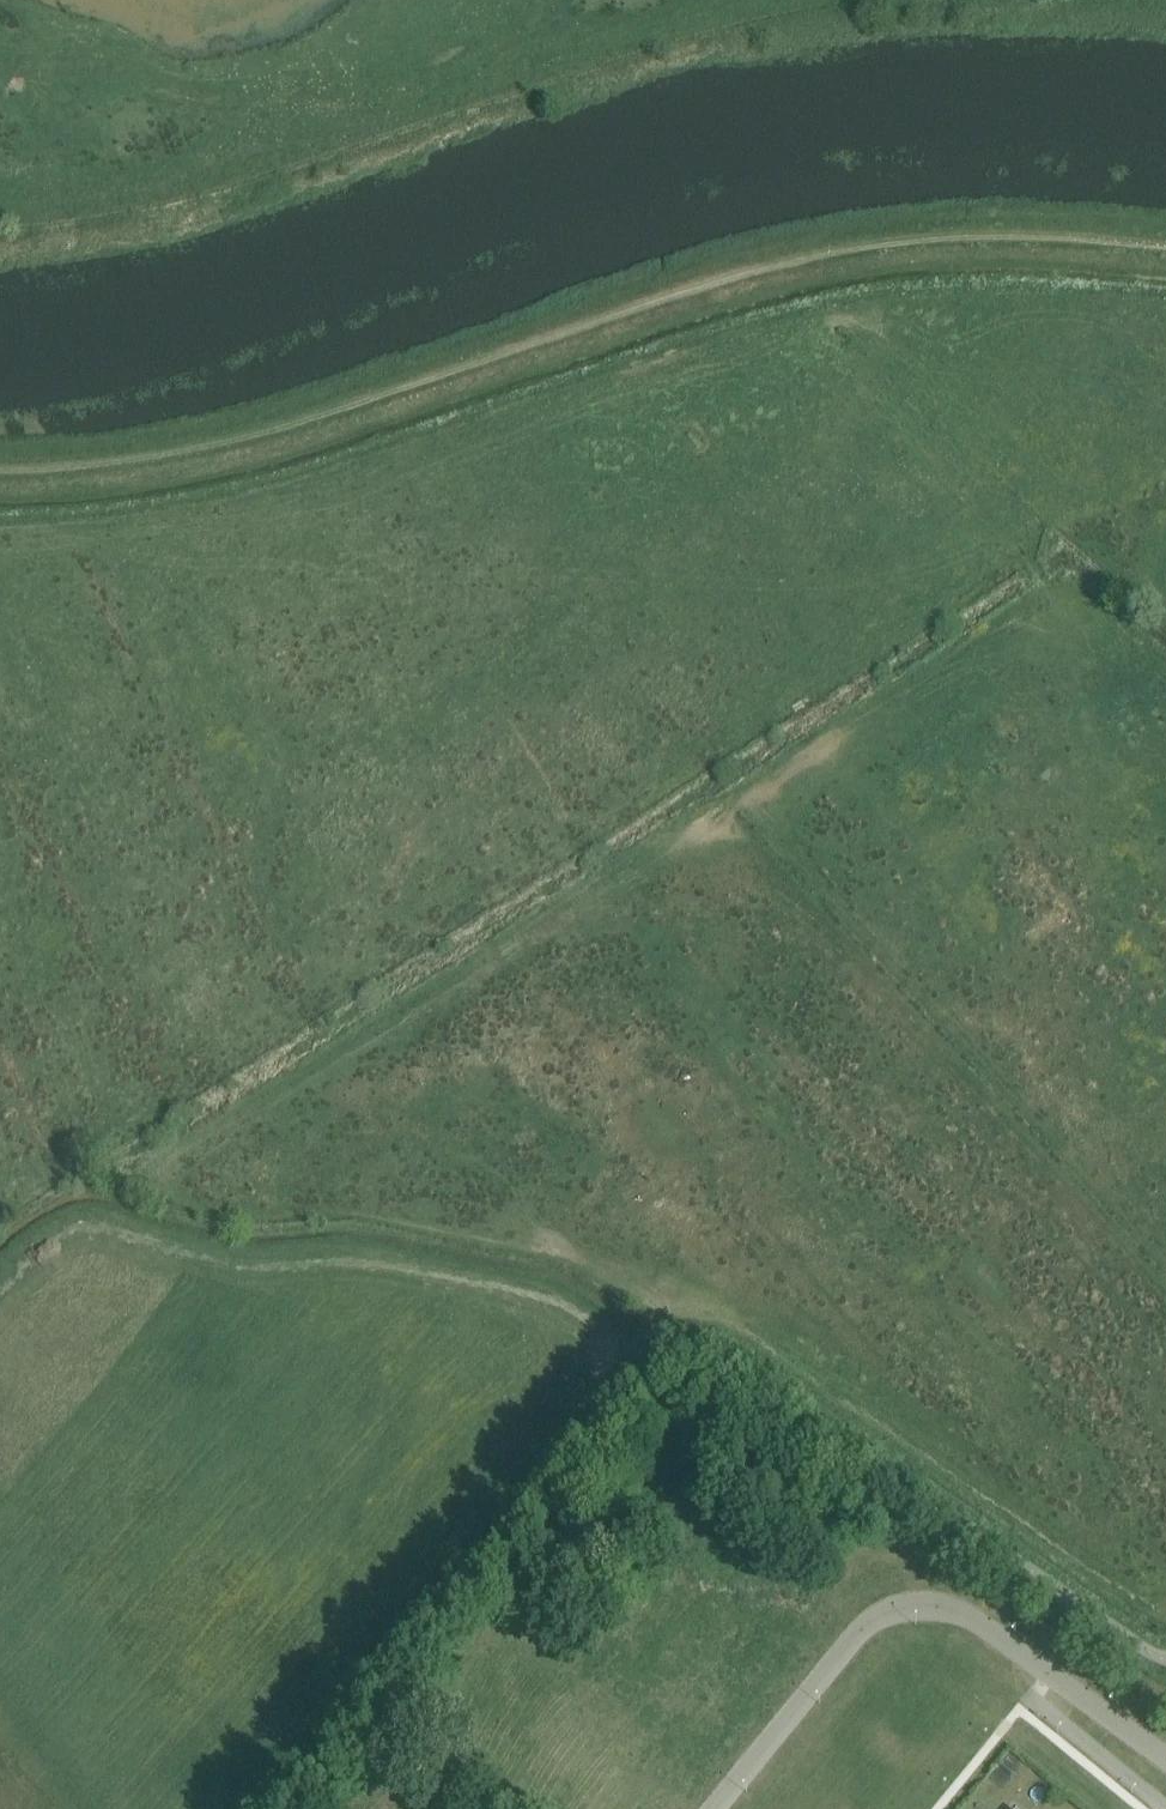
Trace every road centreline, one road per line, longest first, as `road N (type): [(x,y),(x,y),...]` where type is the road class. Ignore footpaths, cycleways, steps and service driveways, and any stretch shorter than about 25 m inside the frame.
road 1 (unclassified): [(1165,1758),(975,1619),(950,1607),(907,1604),(856,1633),(713,1808)]

